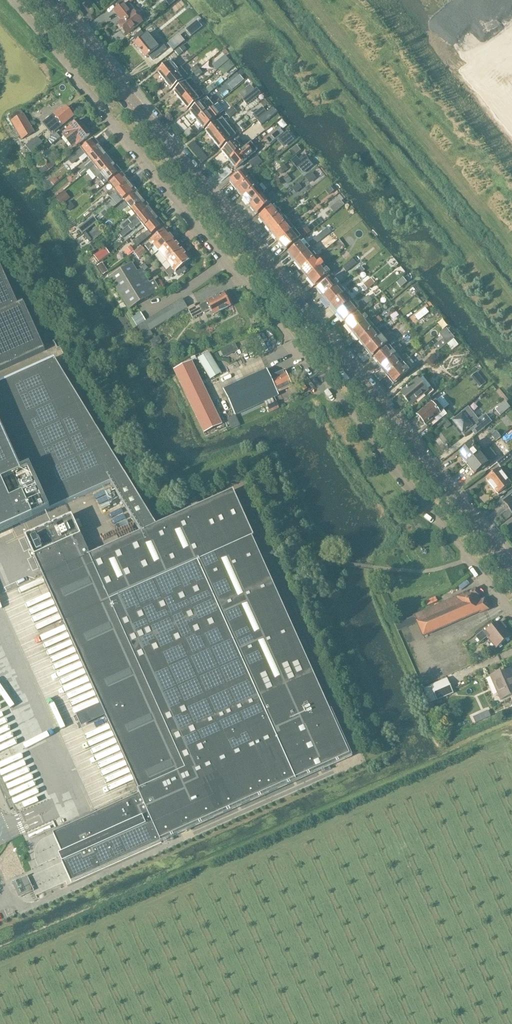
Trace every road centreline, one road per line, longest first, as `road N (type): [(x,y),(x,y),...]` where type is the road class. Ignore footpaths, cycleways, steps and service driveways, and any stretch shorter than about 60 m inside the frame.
road 1 (residential): [(11,0),(511,610)]
road 2 (tertiary): [(511,568),(49,0)]

